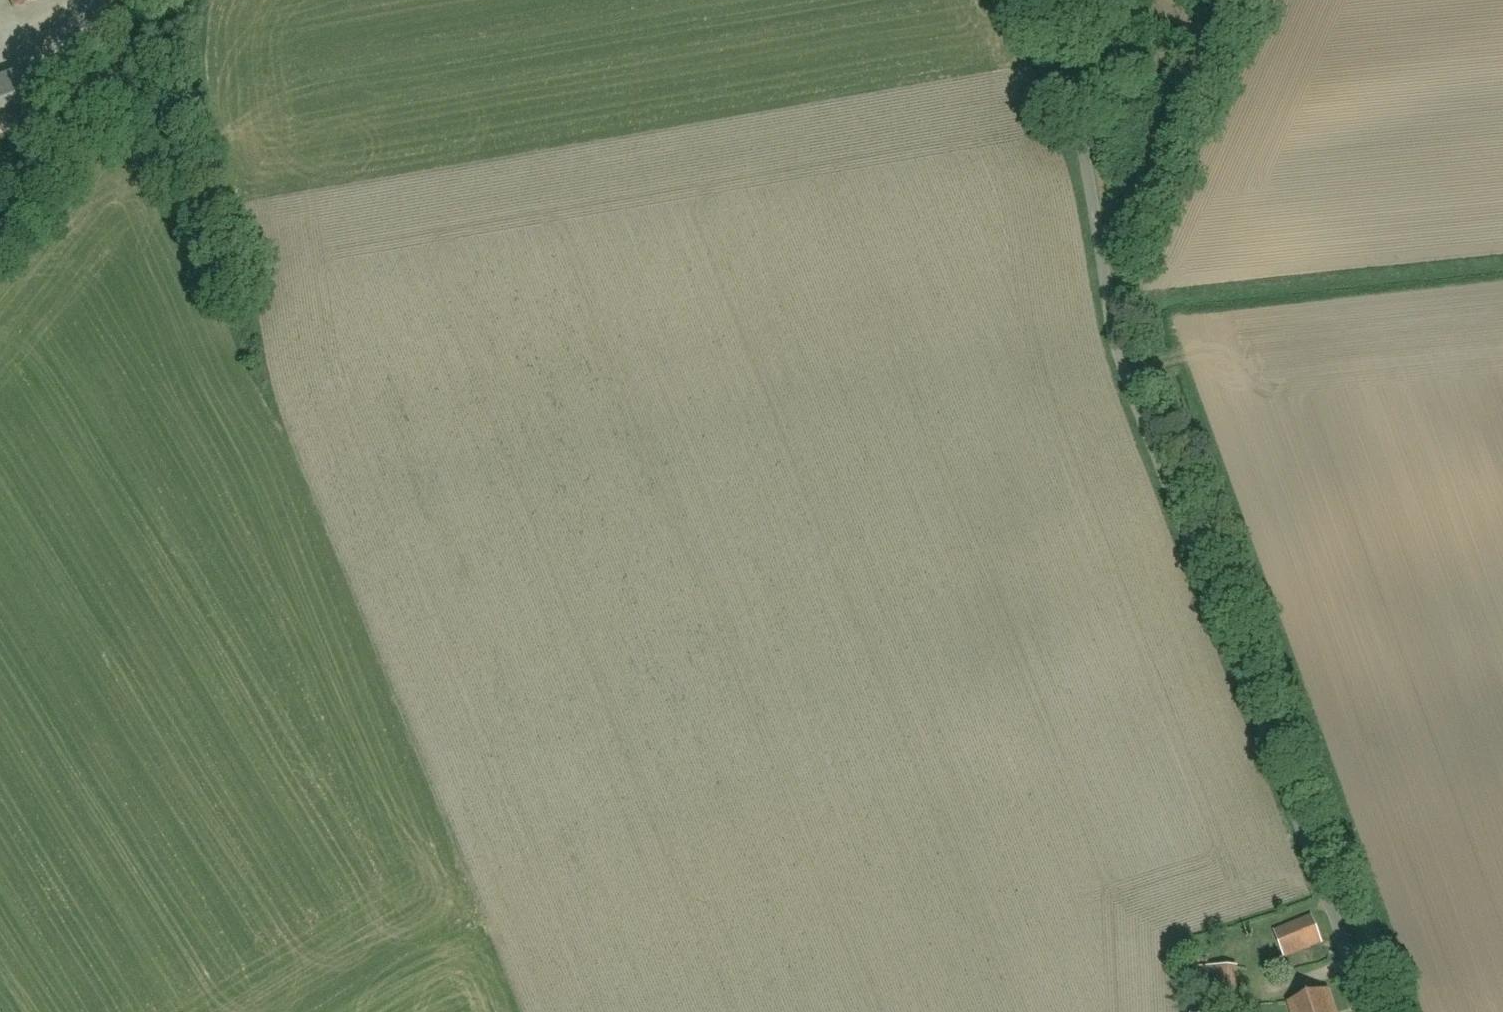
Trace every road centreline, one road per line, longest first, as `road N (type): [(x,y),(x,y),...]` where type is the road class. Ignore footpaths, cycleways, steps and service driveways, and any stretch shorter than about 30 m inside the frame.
road 1 (residential): [(1376,1011),(1136,408),(1109,308),(1056,0)]
road 2 (residential): [(0,238),(177,0)]

